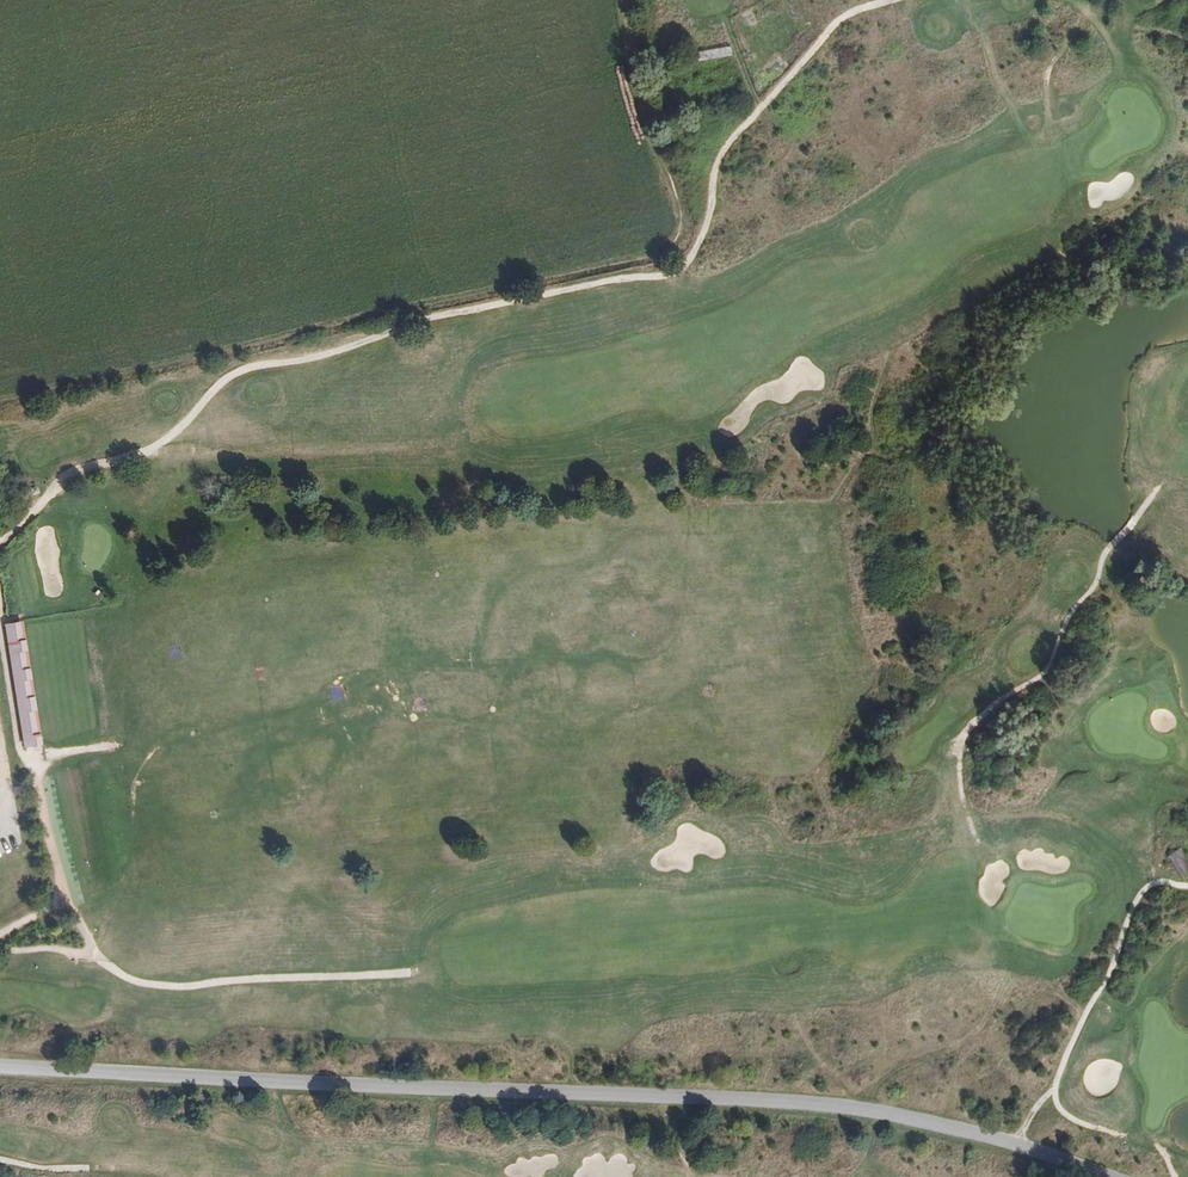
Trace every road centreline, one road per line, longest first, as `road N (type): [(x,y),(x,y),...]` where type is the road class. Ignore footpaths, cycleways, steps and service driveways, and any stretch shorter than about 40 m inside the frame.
road 1 (track): [(0,407),(684,247)]
road 2 (track): [(617,0),(632,101),(684,247)]

